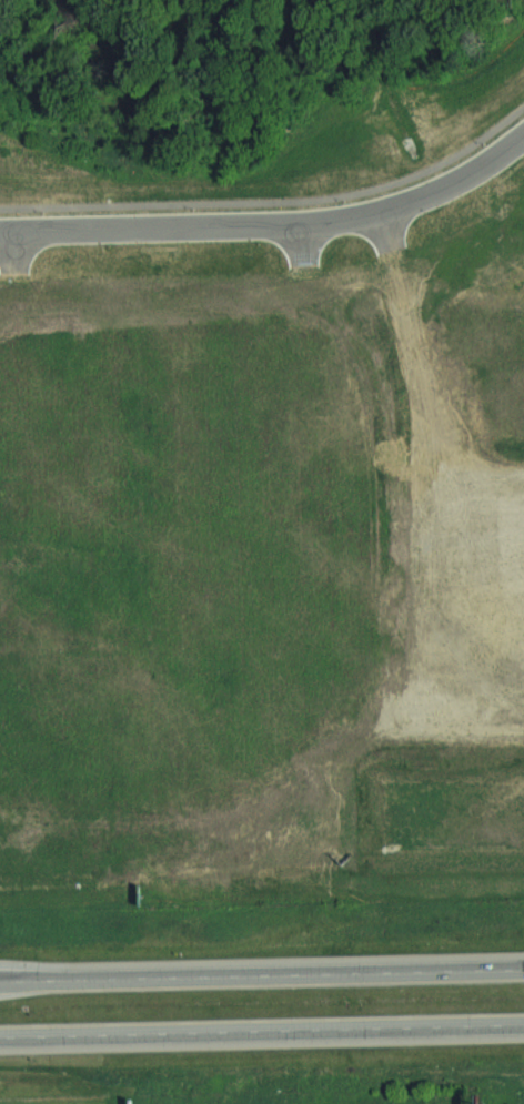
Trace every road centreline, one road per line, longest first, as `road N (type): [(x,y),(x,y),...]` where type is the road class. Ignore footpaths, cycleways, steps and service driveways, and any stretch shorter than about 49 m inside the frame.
road 1 (residential): [(0,229),(302,223),(382,211),(443,186),(523,136)]
road 2 (trunk): [(523,967),(0,979)]
road 3 (trunk): [(28,1034),(523,1022)]

